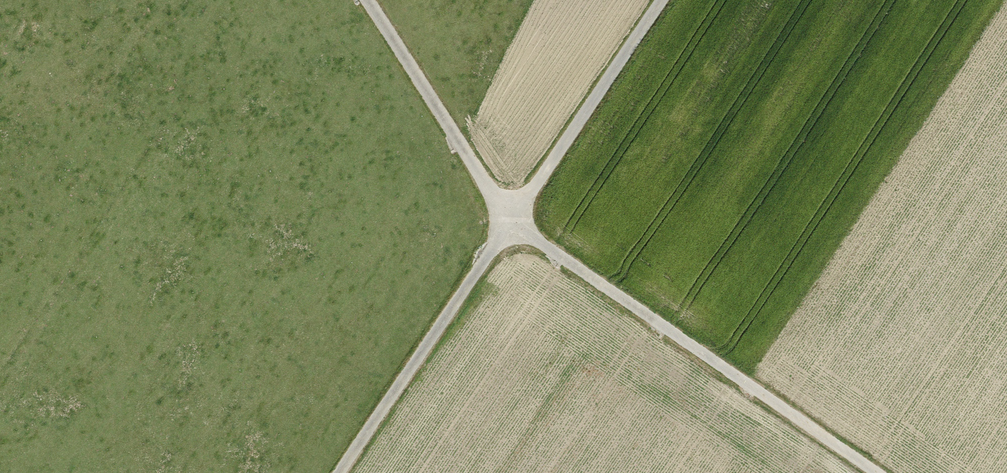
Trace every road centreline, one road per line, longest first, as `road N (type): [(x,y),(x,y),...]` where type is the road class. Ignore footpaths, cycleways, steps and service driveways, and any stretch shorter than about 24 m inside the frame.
road 1 (track): [(878,472),(510,221),(367,0)]
road 2 (track): [(661,0),(341,472)]

